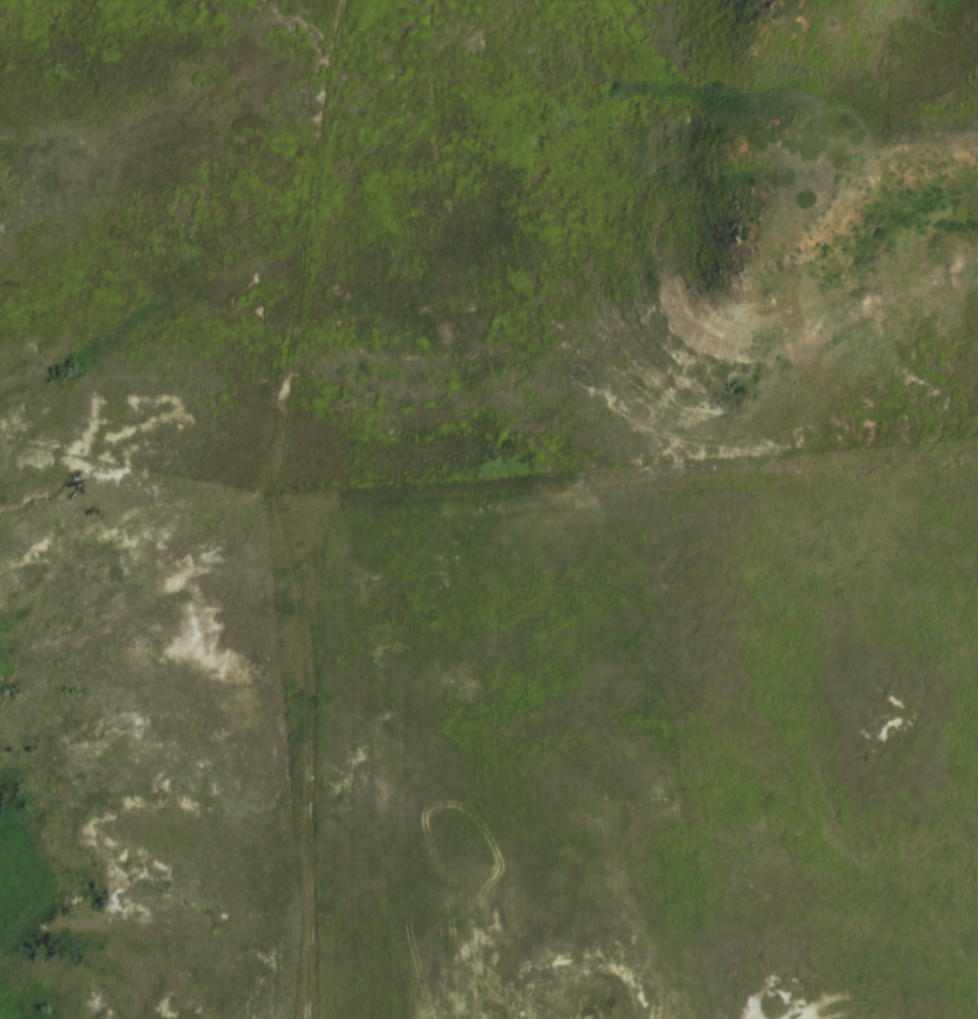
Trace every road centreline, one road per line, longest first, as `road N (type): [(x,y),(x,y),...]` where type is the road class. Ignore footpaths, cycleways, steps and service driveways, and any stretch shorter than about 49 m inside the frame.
road 1 (track): [(277,396),(281,483),(301,603),(310,1018)]

